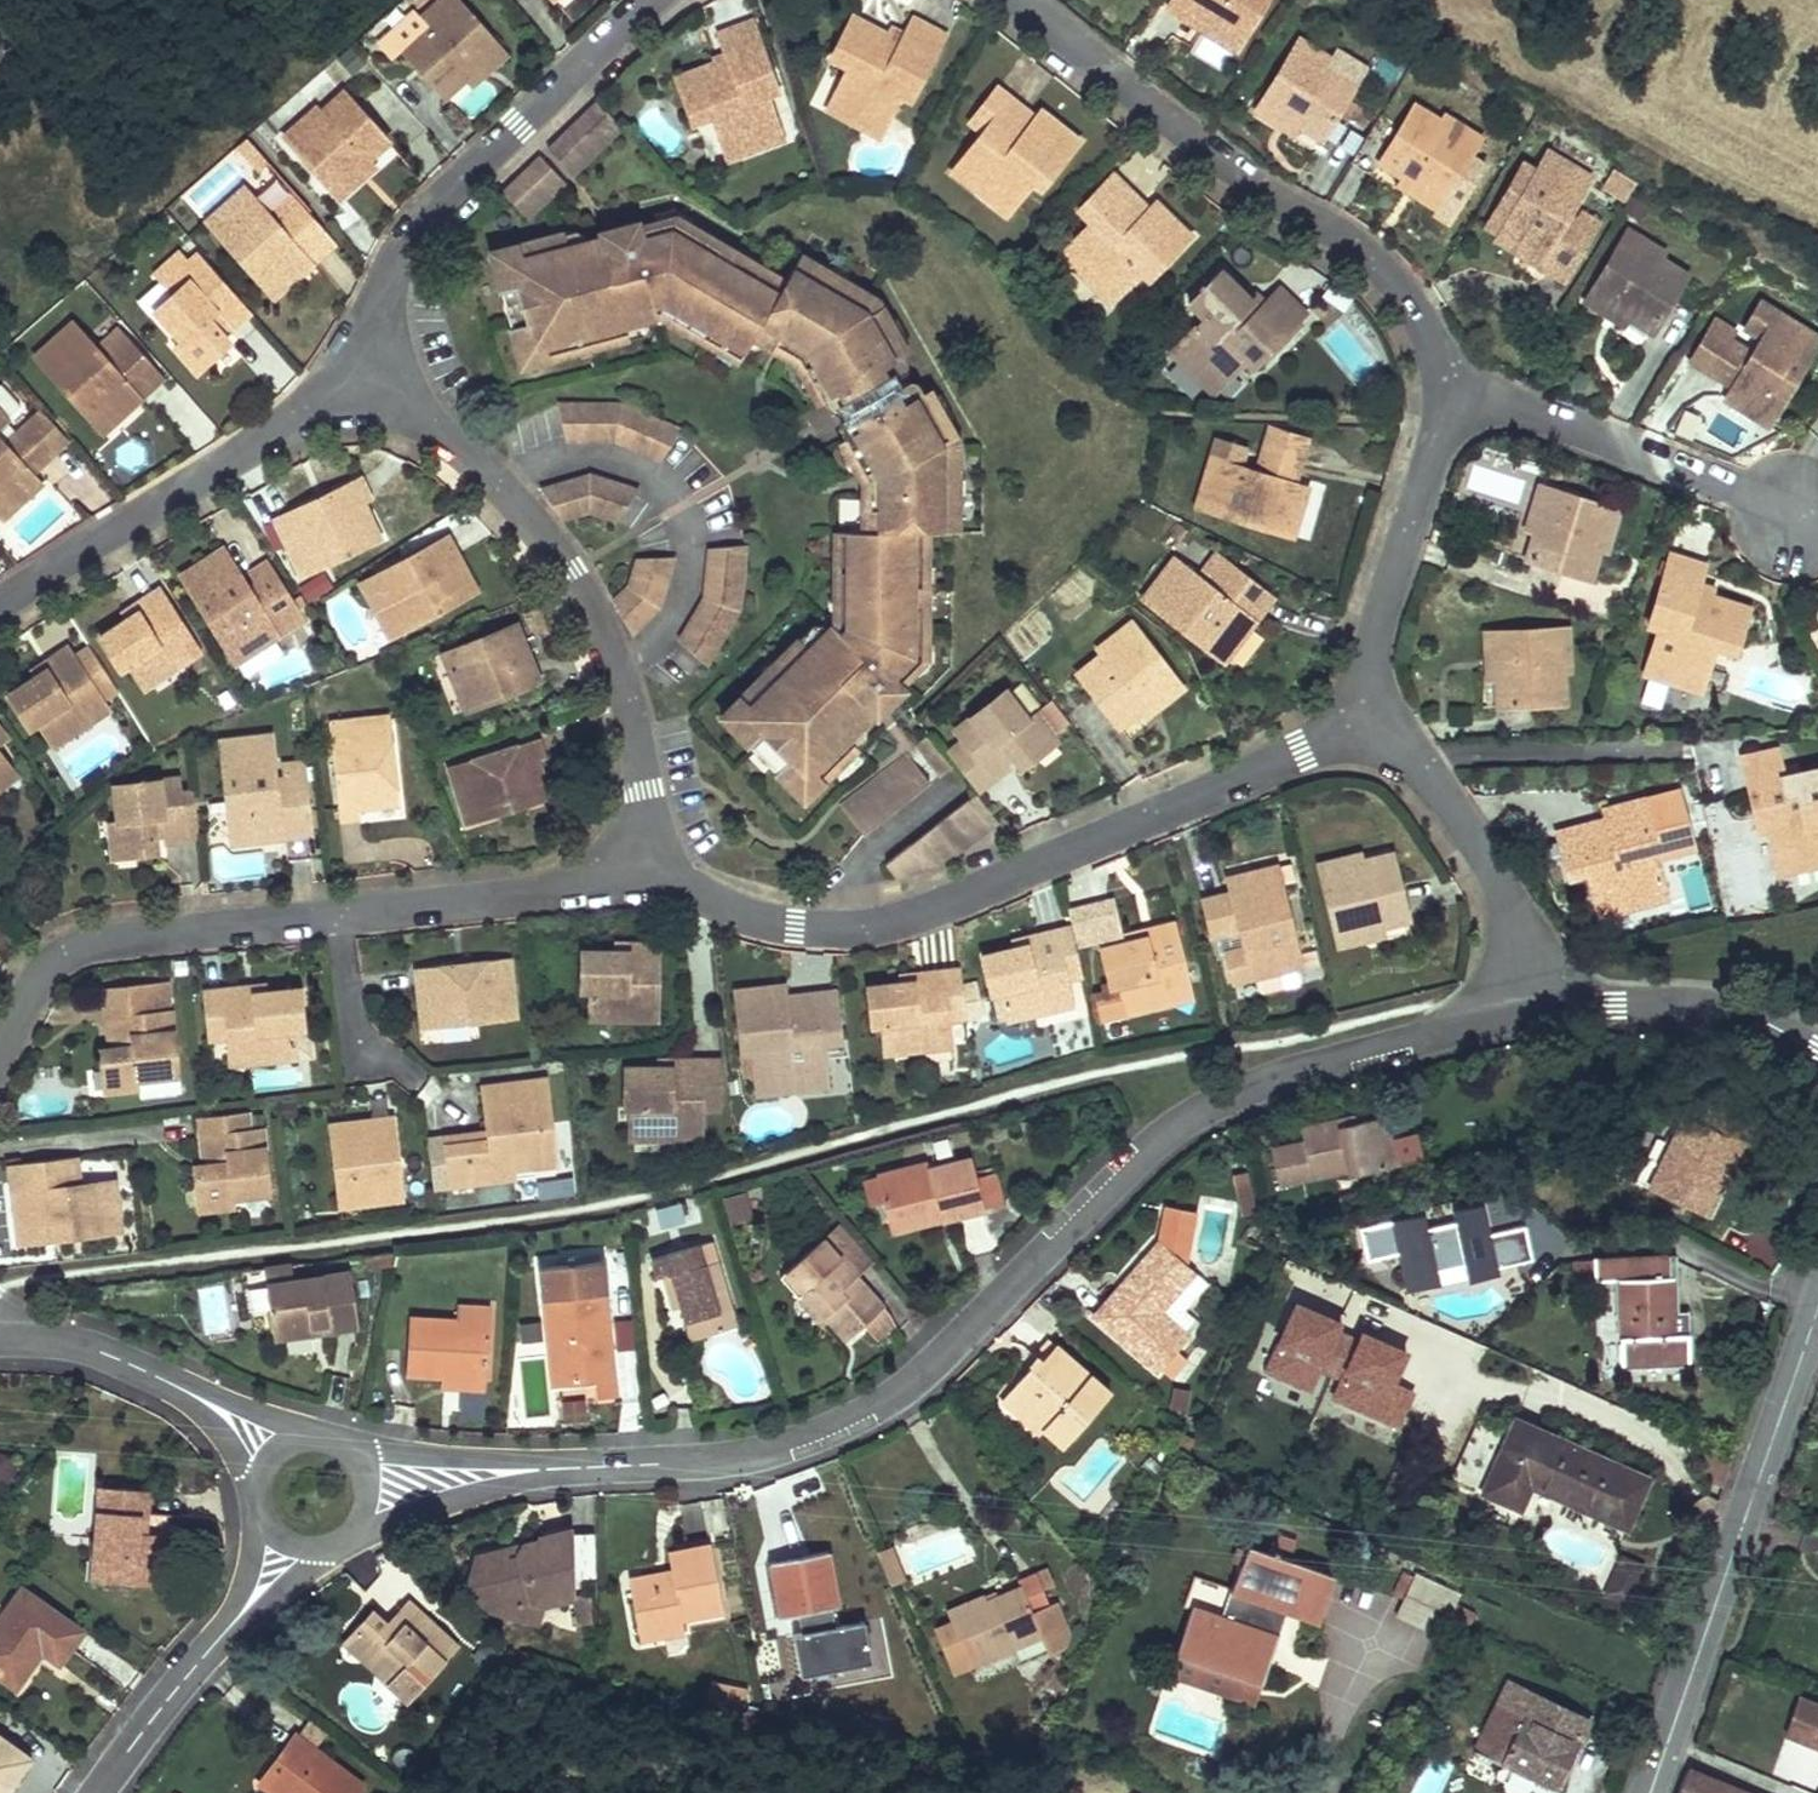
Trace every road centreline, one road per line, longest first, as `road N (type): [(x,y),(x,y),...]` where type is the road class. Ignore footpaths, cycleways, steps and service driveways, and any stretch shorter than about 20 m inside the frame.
road 1 (residential): [(1520,996),(1195,1115),(924,1375),(881,1405),(784,1448),(605,1468)]
road 2 (residential): [(657,869),(723,908),(795,928),(852,931),(916,917),(1365,719)]
road 3 (residential): [(0,1056),(37,981),(64,954),(109,942),(553,892),(657,869)]
road 4 (residential): [(376,375),(503,488),(573,571),(632,716),(657,869)]
road 5 (residential): [(1447,384),(1403,294),(1356,249),(1234,175),(1018,0)]
road 6 (tertiary): [(1651,1792),(1817,1310)]
road 7 (residential): [(657,0),(426,215),(400,253),(383,308),(376,375)]
road 8 (residential): [(376,375),(319,402),(0,611)]
road 9 (residential): [(1794,514),(1447,384)]
road 10 (residential): [(1365,719),(1372,654),(1447,384)]
road 11 (residential): [(1520,996),(1514,905),(1413,756),(1365,719)]
road 12 (residential): [(1817,1053),(1731,1013),(1520,996)]
road 13 (residential): [(354,1536),(472,1488),(605,1468)]
road 14 (residential): [(605,1468),(349,1448)]
road 15 (residential): [(221,1638),(101,1792)]
road 16 (residential): [(177,1386),(59,1343),(0,1341)]
road 17 (residential): [(313,1436),(177,1386)]
road 18 (residential): [(221,1638),(333,1550)]
road 19 (residential): [(258,1513),(245,1587),(221,1638)]
road 20 (residential): [(177,1386),(219,1427),(255,1489)]

